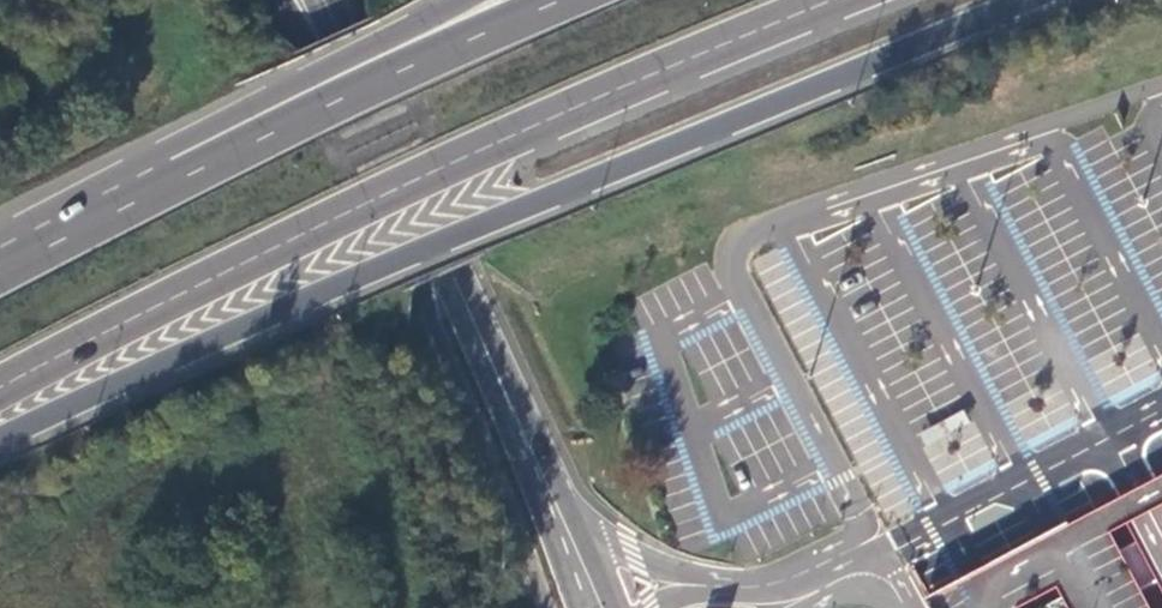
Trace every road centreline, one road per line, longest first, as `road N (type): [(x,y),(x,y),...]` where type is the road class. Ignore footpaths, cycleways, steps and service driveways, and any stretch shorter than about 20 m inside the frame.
road 1 (trunk): [(0,440),(388,266),(1028,0)]
road 2 (trunk): [(0,388),(524,131),(835,0)]
road 3 (secondary): [(330,29),(547,485)]
road 4 (trunk): [(565,0),(167,187)]
road 5 (trunk): [(465,0),(298,85),(167,187)]
road 6 (unclassified): [(720,588),(624,553),(547,485)]
road 7 (trunk): [(167,187),(0,275)]
road 8 (secondary): [(547,485),(586,607)]

